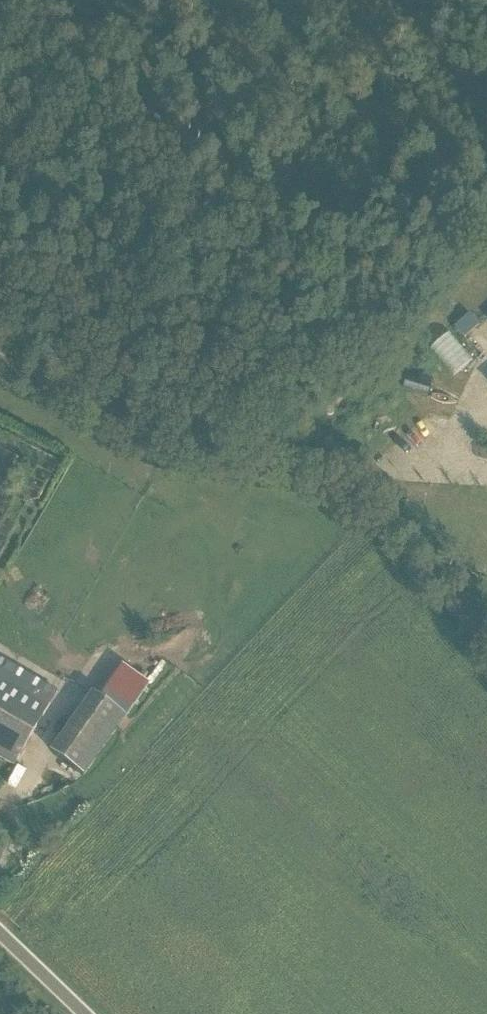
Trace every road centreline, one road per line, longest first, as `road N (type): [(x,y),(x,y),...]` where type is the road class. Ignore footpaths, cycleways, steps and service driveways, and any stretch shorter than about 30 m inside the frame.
road 1 (unclassified): [(486,627),(342,478),(158,440),(0,358)]

